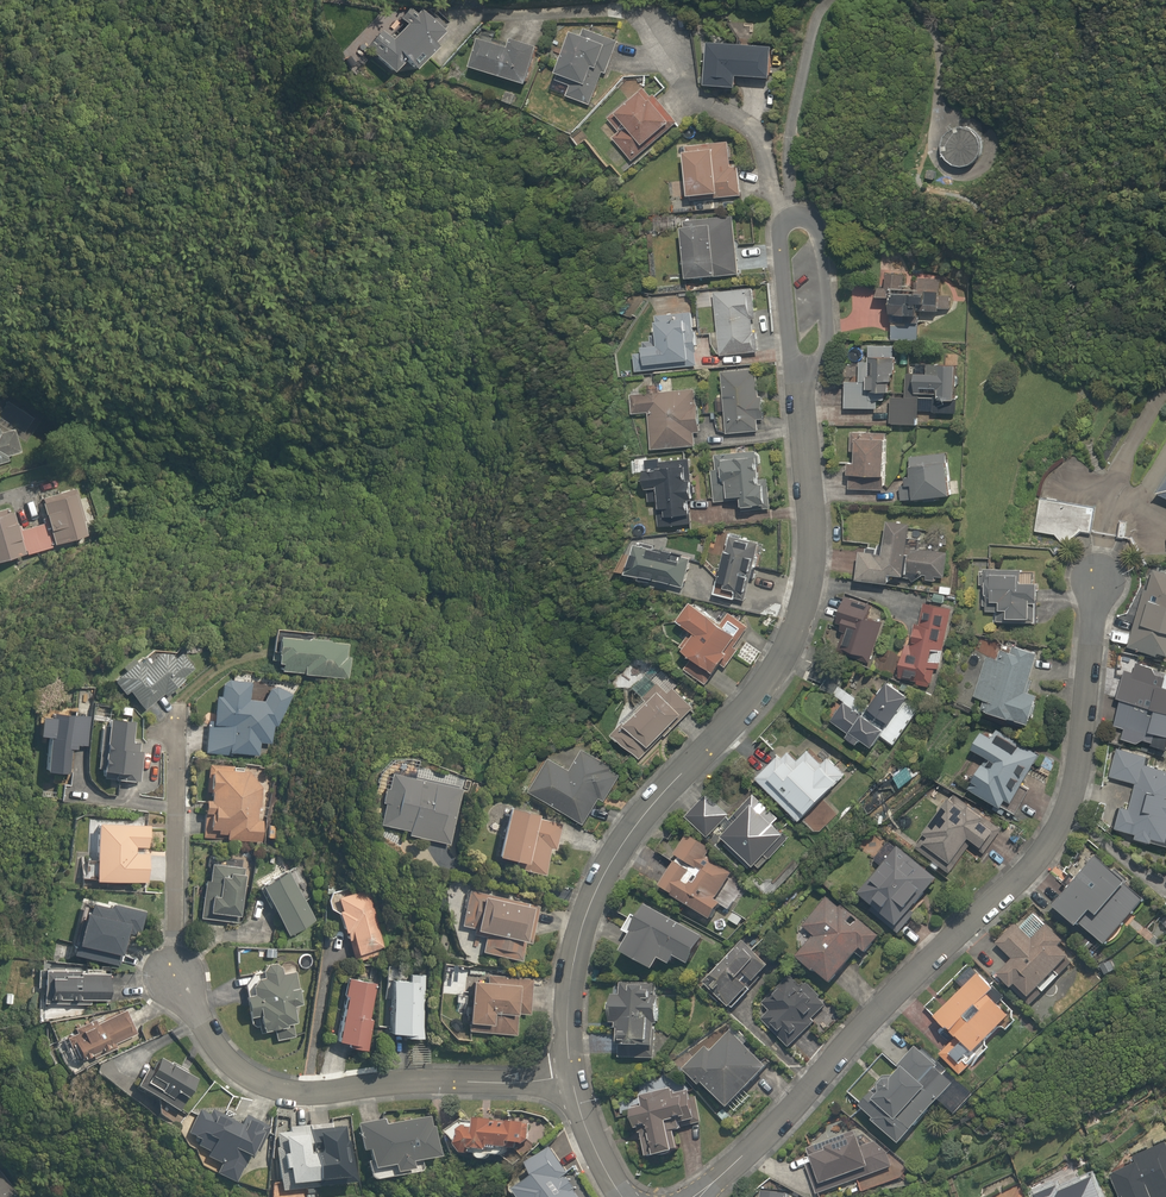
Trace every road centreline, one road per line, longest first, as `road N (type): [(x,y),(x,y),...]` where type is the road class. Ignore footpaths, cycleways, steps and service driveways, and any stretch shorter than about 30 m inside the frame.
road 1 (residential): [(1098,576),(1075,787),(1045,852),(697,1196)]
road 2 (residential): [(803,386),(813,552),(801,620),(763,687),(665,790),(597,887),(571,972),(571,1076)]
road 3 (residential): [(175,723),(176,977),(233,1066),(297,1095),(571,1076)]
road 4 (residential): [(803,386),(826,346),(824,320),(812,220),(793,210),(780,234),(797,368)]
road 5 (residential): [(571,1076),(588,1135),(623,1196)]

